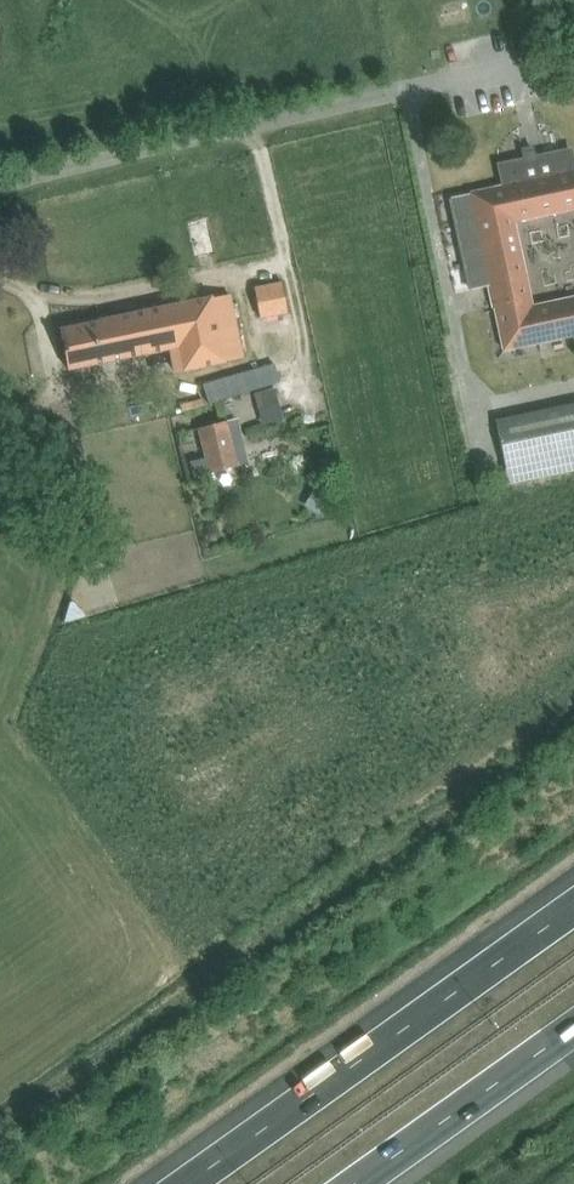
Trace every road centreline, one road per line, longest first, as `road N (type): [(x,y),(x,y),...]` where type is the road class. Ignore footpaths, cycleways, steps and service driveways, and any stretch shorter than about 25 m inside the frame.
road 1 (motorway): [(573,911),(188,1183)]
road 2 (motorway): [(354,1183),(573,1028)]

